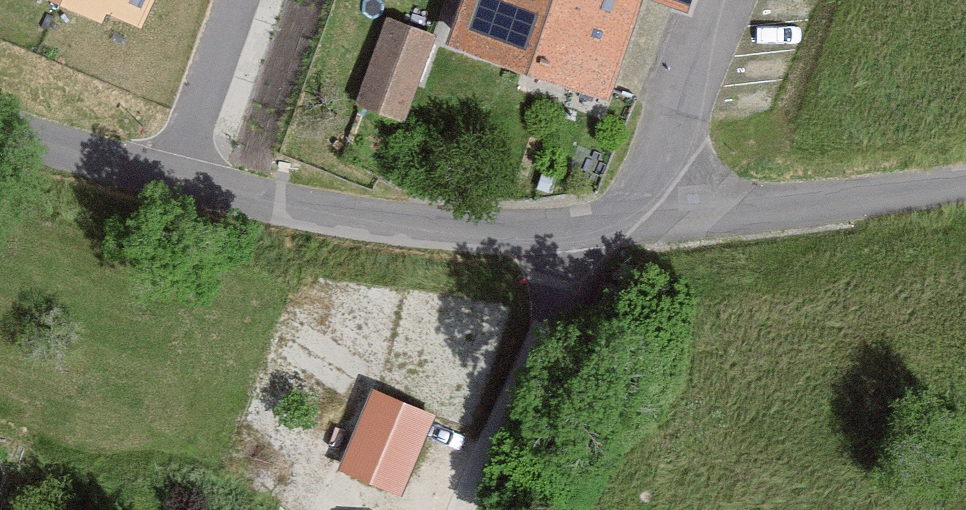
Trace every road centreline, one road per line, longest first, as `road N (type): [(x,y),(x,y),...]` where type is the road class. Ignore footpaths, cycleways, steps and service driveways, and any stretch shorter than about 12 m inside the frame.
road 1 (residential): [(182,172),(404,223),(593,229)]
road 2 (residential): [(646,221),(965,169)]
road 3 (residential): [(461,509),(593,229)]
road 4 (residential): [(732,0),(675,120),(646,221)]
road 5 (residential): [(0,116),(182,172)]
road 6 (residential): [(182,172),(240,0)]

